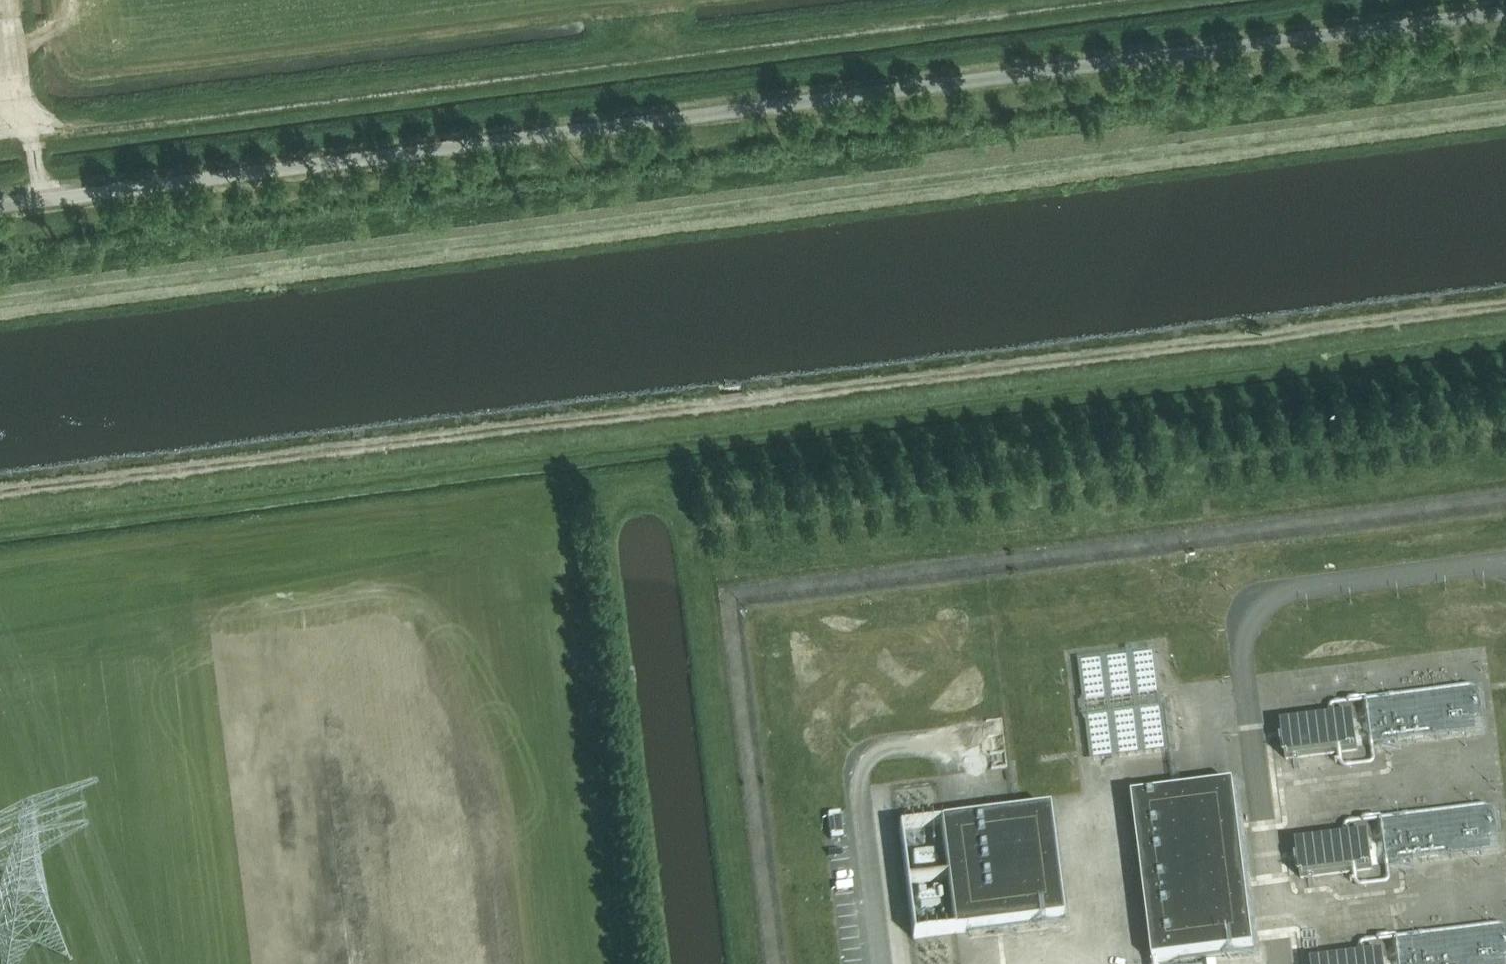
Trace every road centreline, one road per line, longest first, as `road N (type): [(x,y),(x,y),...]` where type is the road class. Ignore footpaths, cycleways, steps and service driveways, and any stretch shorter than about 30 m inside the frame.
road 1 (unclassified): [(1505,13),(0,206)]

